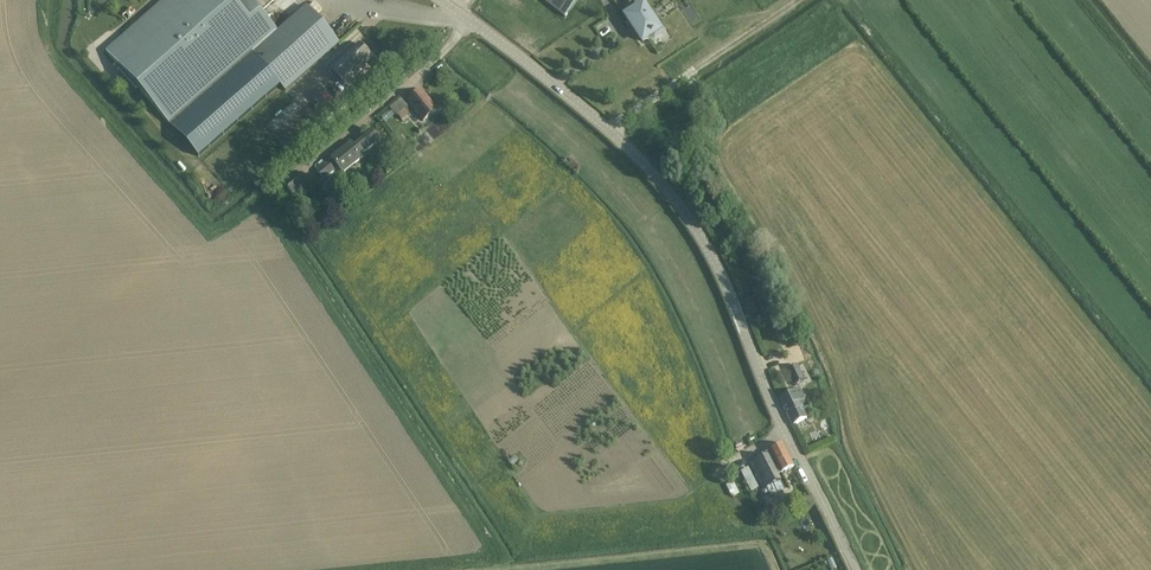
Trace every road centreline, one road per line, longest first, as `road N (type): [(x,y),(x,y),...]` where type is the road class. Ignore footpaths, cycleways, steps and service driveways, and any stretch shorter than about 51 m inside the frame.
road 1 (tertiary): [(854,569),(708,248),(672,195),(571,97),(439,0)]

